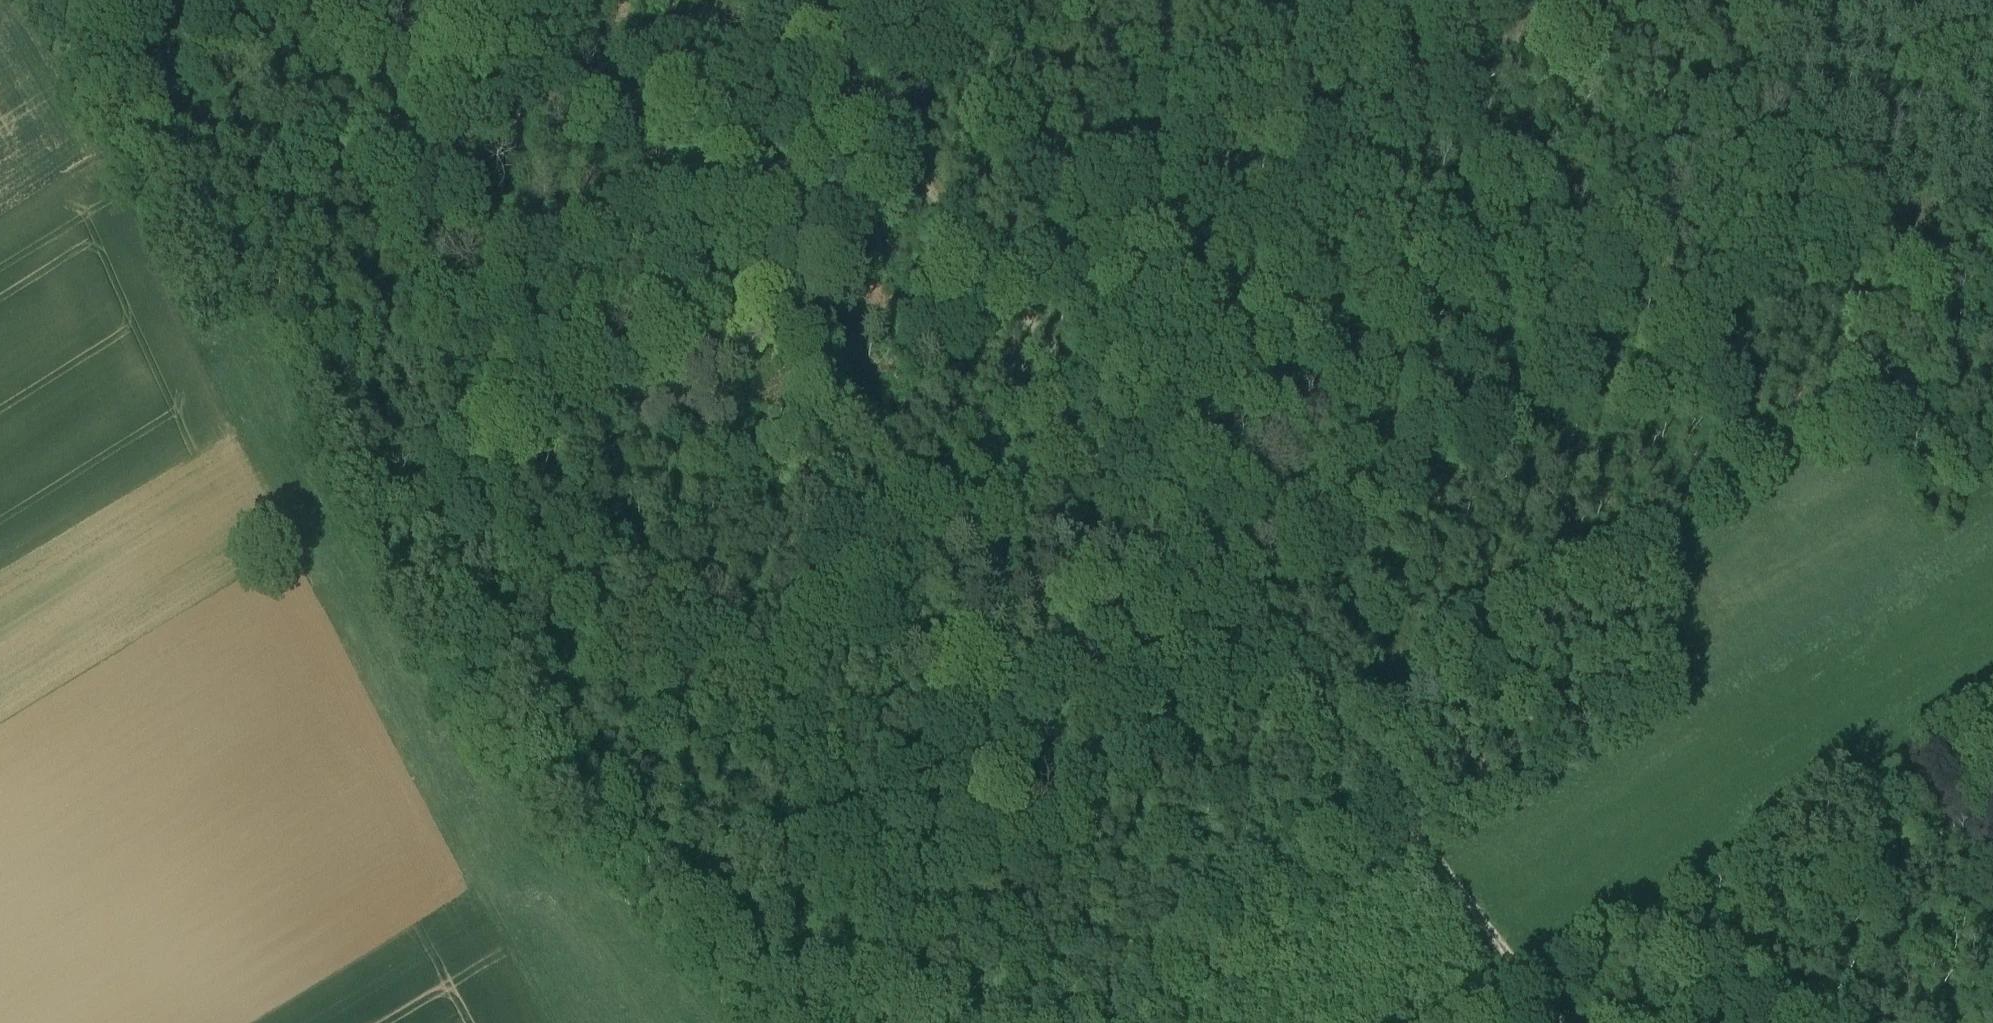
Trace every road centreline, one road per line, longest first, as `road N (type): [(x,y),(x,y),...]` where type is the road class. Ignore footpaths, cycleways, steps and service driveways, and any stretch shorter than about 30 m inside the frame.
road 1 (track): [(1558,1022),(784,0)]
road 2 (track): [(1992,709),(1472,1022)]
road 3 (track): [(336,0),(225,144),(235,181),(302,209),(312,255),(282,324),(309,389),(361,377),(343,316)]
road 4 (track): [(1336,729),(1620,560)]

